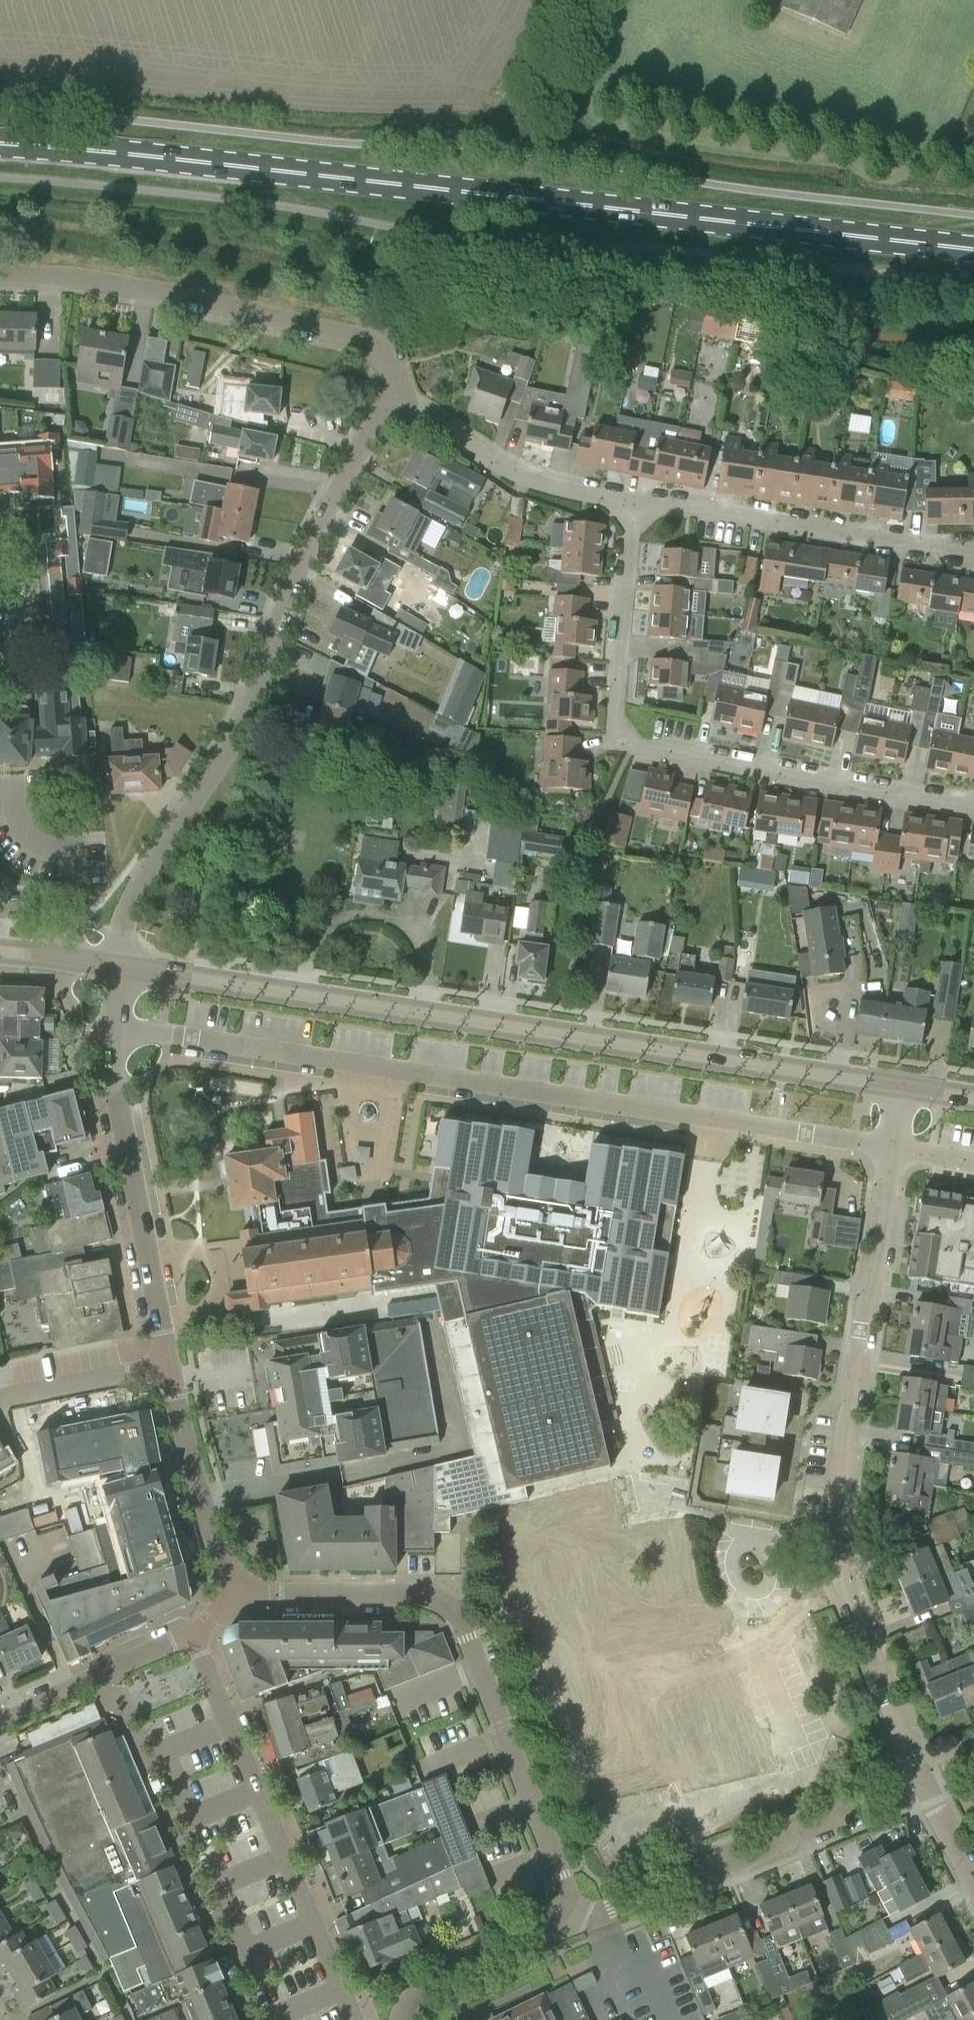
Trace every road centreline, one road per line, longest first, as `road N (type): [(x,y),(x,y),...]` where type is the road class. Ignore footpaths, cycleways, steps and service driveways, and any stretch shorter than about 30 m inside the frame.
road 1 (primary): [(0,147),(973,253)]
road 2 (tertiary): [(905,1087),(121,967)]
road 3 (residential): [(114,1029),(895,1150)]
road 4 (residential): [(895,1150),(878,1271),(864,1292),(836,1546),(919,1780)]
road 5 (residential): [(121,967),(127,912),(166,836),(229,755),(324,517),(392,397)]
road 6 (residential): [(973,804),(769,772),(635,744),(618,732),(613,699),(634,503)]
road 7 (unclassified): [(564,1908),(567,1895),(449,1606),(419,1595),(236,1593)]
road 8 (residential): [(392,397),(394,366),(381,342),(130,285),(0,280)]
road 9 (residential): [(353,2019),(193,1635)]
road 10 (residential): [(919,1780),(600,1911),(564,1908)]
road 11 (residential): [(973,554),(634,503)]
road 12 (unclassified): [(169,1366),(114,1068),(114,1029)]
road 13 (residential): [(634,503),(503,469),(392,397)]
road 14 (unclassified): [(236,1593),(213,1541),(169,1366)]
road 15 (residential): [(0,1724),(193,1635)]
road 16 (residential): [(0,789),(39,853),(70,858),(67,962)]
road 17 (unclassified): [(402,2019),(428,1981),(554,1933),(564,1908)]
road 18 (residential): [(169,1366),(0,1398)]

